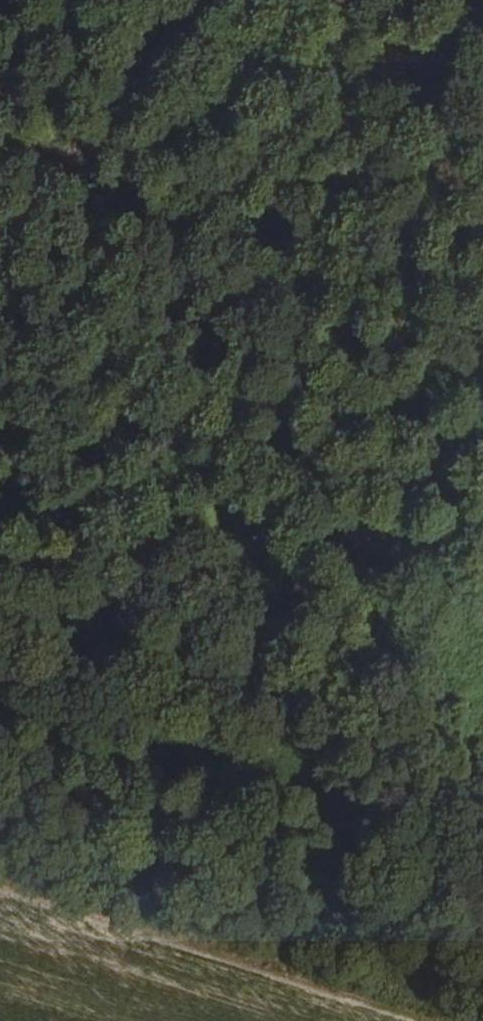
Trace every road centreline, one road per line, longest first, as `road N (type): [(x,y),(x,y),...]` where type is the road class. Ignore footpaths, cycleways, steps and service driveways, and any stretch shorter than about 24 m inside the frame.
road 1 (track): [(118,0),(482,49)]

